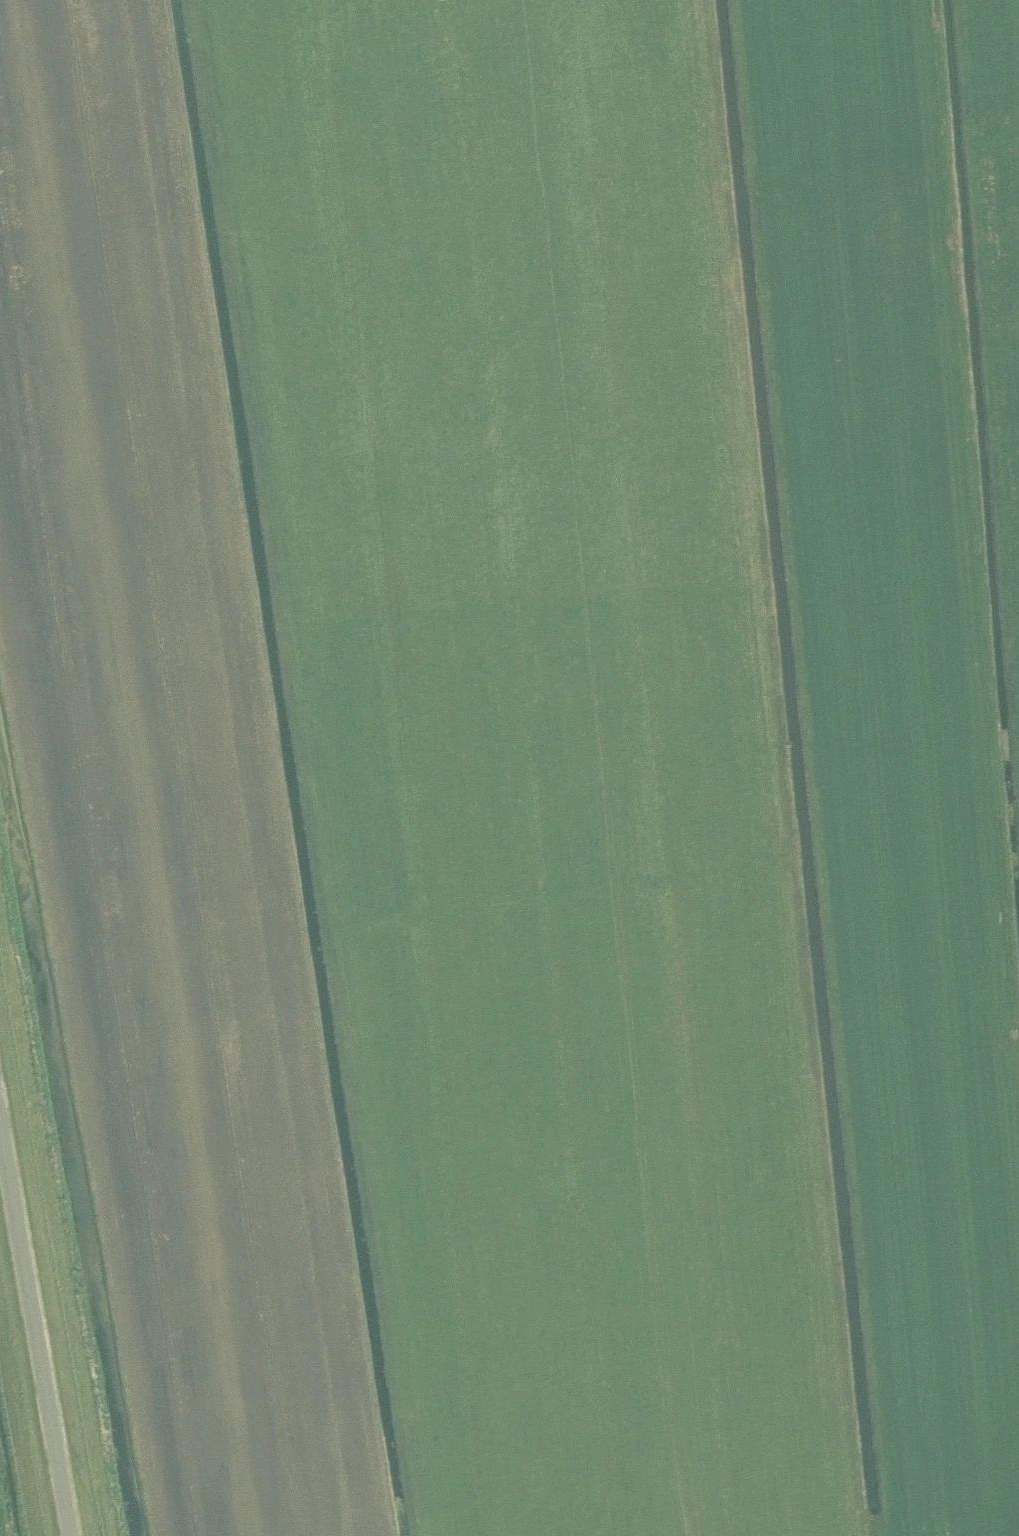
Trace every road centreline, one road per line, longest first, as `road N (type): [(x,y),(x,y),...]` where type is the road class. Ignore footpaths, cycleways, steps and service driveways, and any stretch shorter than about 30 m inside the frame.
road 1 (unclassified): [(72,1535),(0,1112)]

